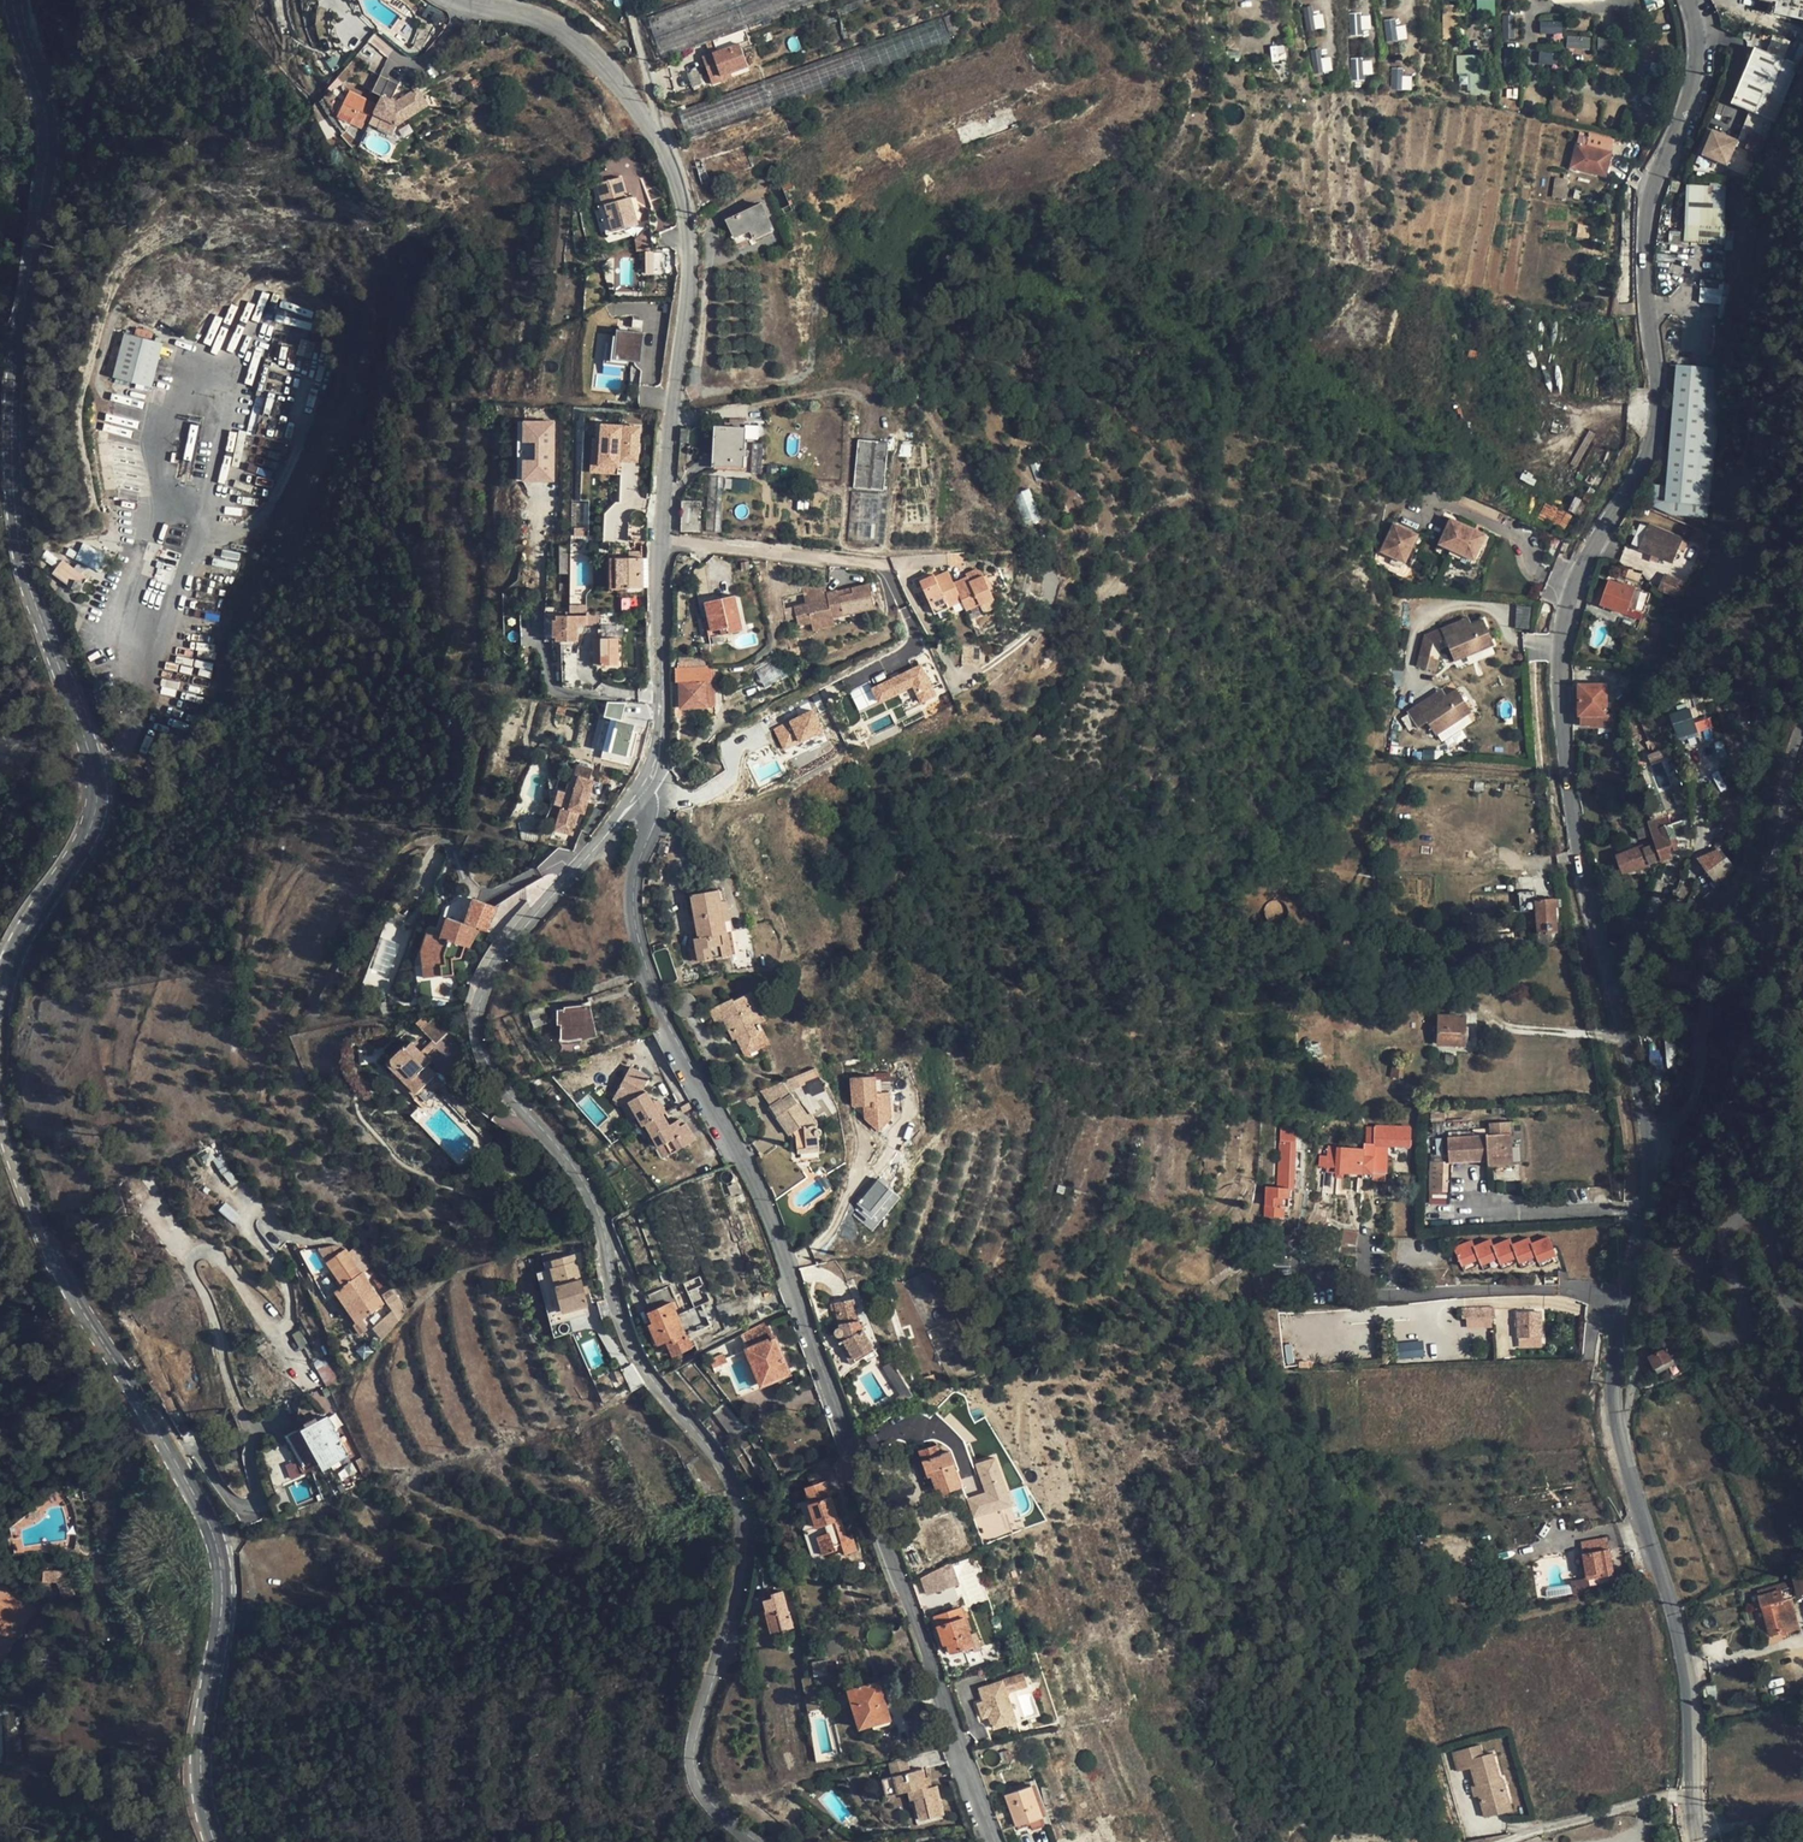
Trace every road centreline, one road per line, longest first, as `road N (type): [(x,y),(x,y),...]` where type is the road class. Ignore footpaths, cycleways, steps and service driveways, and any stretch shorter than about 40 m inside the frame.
road 1 (unclassified): [(1615,1418),(1614,1360),(1651,1170),(1578,857),(1558,679),(1586,557),(1637,479),(1658,426),(1648,217),(1695,83),(1692,0)]
road 2 (unclassified): [(751,1841),(703,1796),(694,1768),(739,1590),(738,1501),(712,1455),(634,1357),(592,1200),(492,1074),(478,1023),(503,952),(644,783)]
road 3 (residential): [(644,783),(658,806),(634,878),(649,976),(764,1201),(996,1841)]
road 4 (tertiary): [(17,0),(47,149),(9,395),(15,518),(21,565),(96,777),(86,827),(18,930),(0,975)]
road 5 (tertiary): [(0,1112),(30,1206),(207,1517),(222,1563),(201,1783),(214,1841)]
road 6 (residential): [(1615,1418),(1625,1410),(1672,1261),(1686,1259),(1716,1338),(1745,1332),(1726,1241),(1739,1219),(1766,1228),(1780,1287),(1802,1310)]
road 7 (unclassified): [(1697,1841),(1687,1677),(1615,1418)]
road 8 (unclassified): [(659,534),(689,254),(682,198),(649,126)]
road 9 (residential): [(659,534),(882,569),(914,627),(912,643),(845,686)]
road 10 (unclassified): [(644,783),(663,715),(659,534)]
road 11 (unclassified): [(649,126),(602,66),(551,24),(473,0)]
road 12 (track): [(1503,1841),(1668,1795),(1692,1796)]
road 13 (residential): [(649,126),(656,119),(627,0)]

